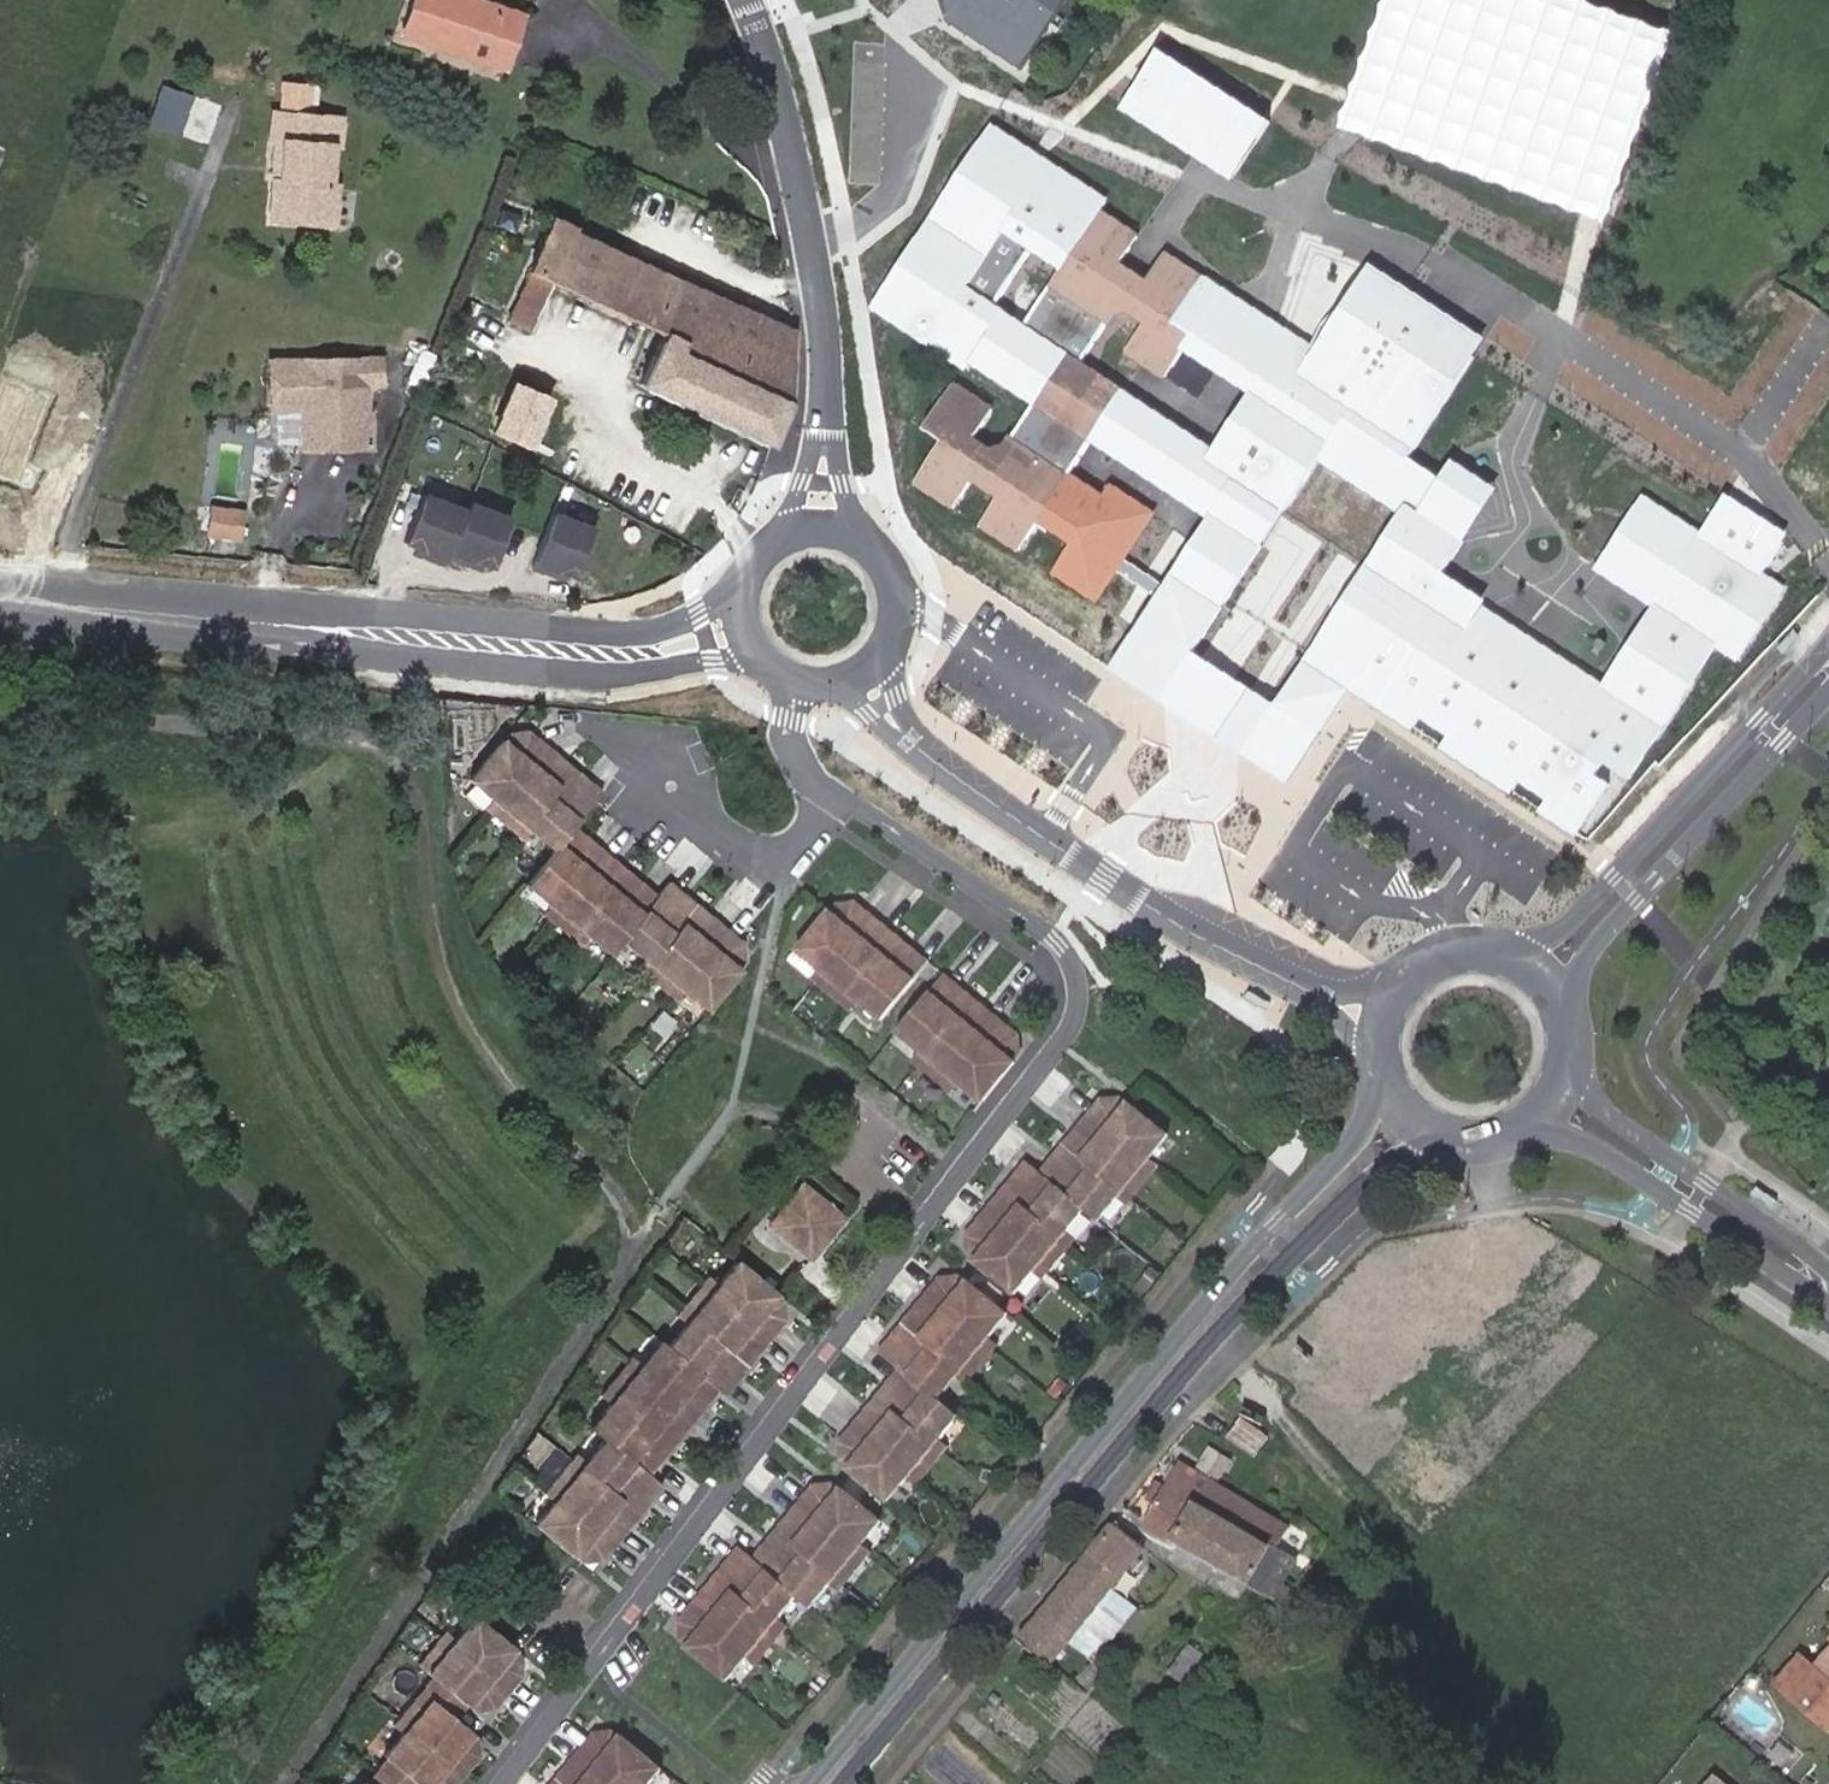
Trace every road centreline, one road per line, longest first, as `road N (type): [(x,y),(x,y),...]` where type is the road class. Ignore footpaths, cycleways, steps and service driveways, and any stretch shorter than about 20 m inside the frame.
road 1 (residential): [(793,690),(795,760),(854,815),(1047,934),(1074,992),(1071,1024),(1058,1055),(503,1783)]
road 2 (tertiary): [(1392,1075),(1353,1145),(1162,1356),(811,1783)]
road 3 (tertiary): [(844,1783),(1303,1238),(1377,1165),(1446,1125)]
road 4 (residential): [(919,747),(1106,878),(1313,991)]
road 5 (residential): [(313,625),(536,673),(608,677),(751,655)]
road 6 (residential): [(743,580),(698,612),(619,634),(313,625)]
road 7 (tertiary): [(1528,971),(1626,888),(1828,663)]
road 8 (residential): [(1545,1095),(1664,1167),(1828,1285)]
road 9 (residential): [(821,317),(779,103),(744,0)]
road 10 (residential): [(313,625),(0,599)]
road 11 (residential): [(865,532),(841,484),(821,317)]
road 12 (residential): [(821,317),(821,400),(783,533)]
road 13 (residential): [(886,670),(911,620),(910,592),(901,568),(865,532)]
road 14 (tertiary): [(1528,971),(1507,960),(1460,954),(1421,971),(1402,990)]
road 15 (tertiary): [(1545,1095),(1563,1043),(1559,1016),(1528,971)]

